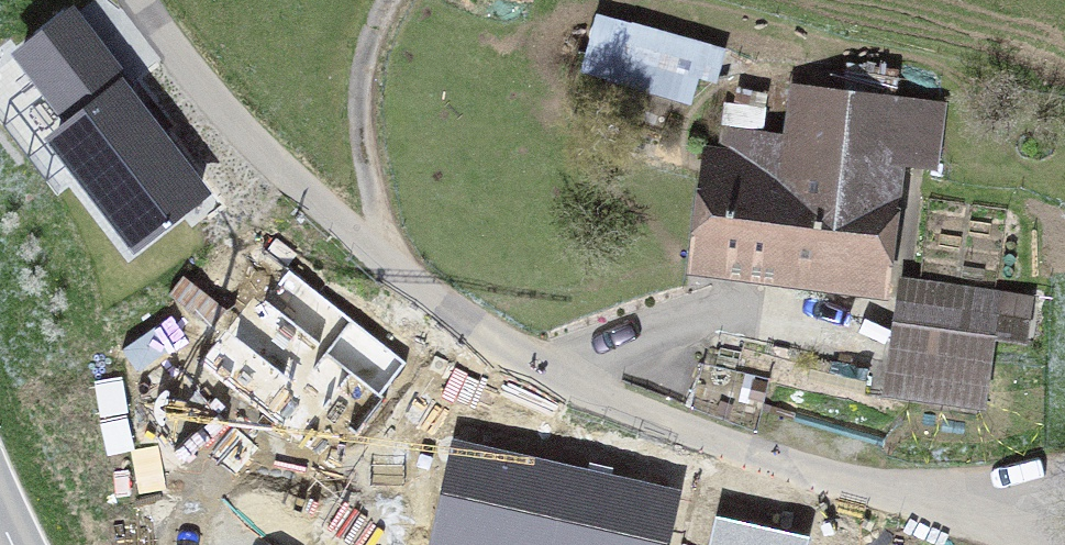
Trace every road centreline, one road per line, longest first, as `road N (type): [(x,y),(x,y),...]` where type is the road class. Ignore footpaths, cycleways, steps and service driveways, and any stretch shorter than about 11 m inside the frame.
road 1 (unclassified): [(916,500),(633,410),(495,340),(303,190),(184,63),(140,0)]
road 2 (track): [(386,0),(365,36),(347,108),(365,211),(400,271)]
road 3 (unclassified): [(1064,480),(916,500)]
road 4 (unclassified): [(1045,544),(916,500)]

